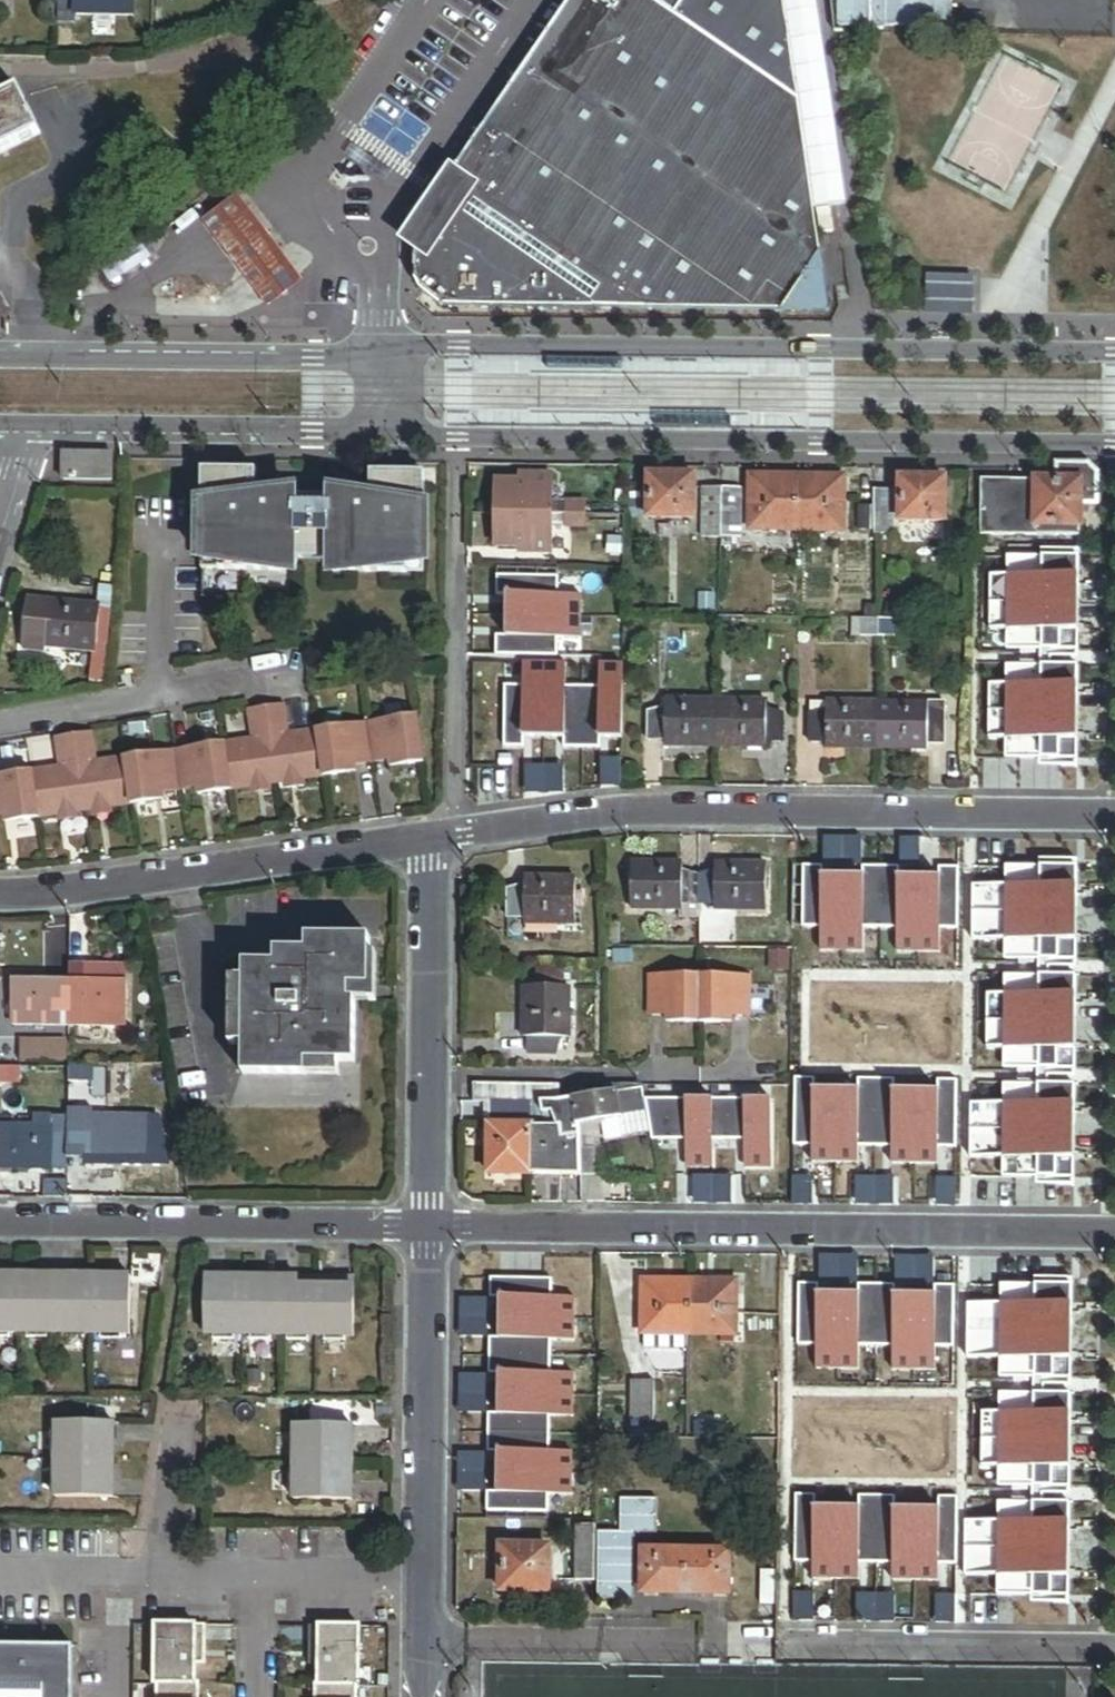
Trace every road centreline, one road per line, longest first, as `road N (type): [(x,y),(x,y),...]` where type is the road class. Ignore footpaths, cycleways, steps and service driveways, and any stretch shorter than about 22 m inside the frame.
road 1 (tertiary): [(1114,355),(458,346),(314,362),(0,358)]
road 2 (tertiary): [(34,427),(1114,445)]
road 3 (residential): [(428,1229),(1114,1235)]
road 4 (residential): [(431,839),(618,812),(1114,816)]
road 5 (residential): [(0,894),(50,895),(431,839)]
road 6 (residential): [(0,1224),(428,1229)]
road 7 (residential): [(428,1229),(423,1647)]
road 8 (residential): [(431,839),(428,1229)]
road 9 (residential): [(792,1645),(1114,1649)]
road 10 (residential): [(423,1647),(691,1647)]

